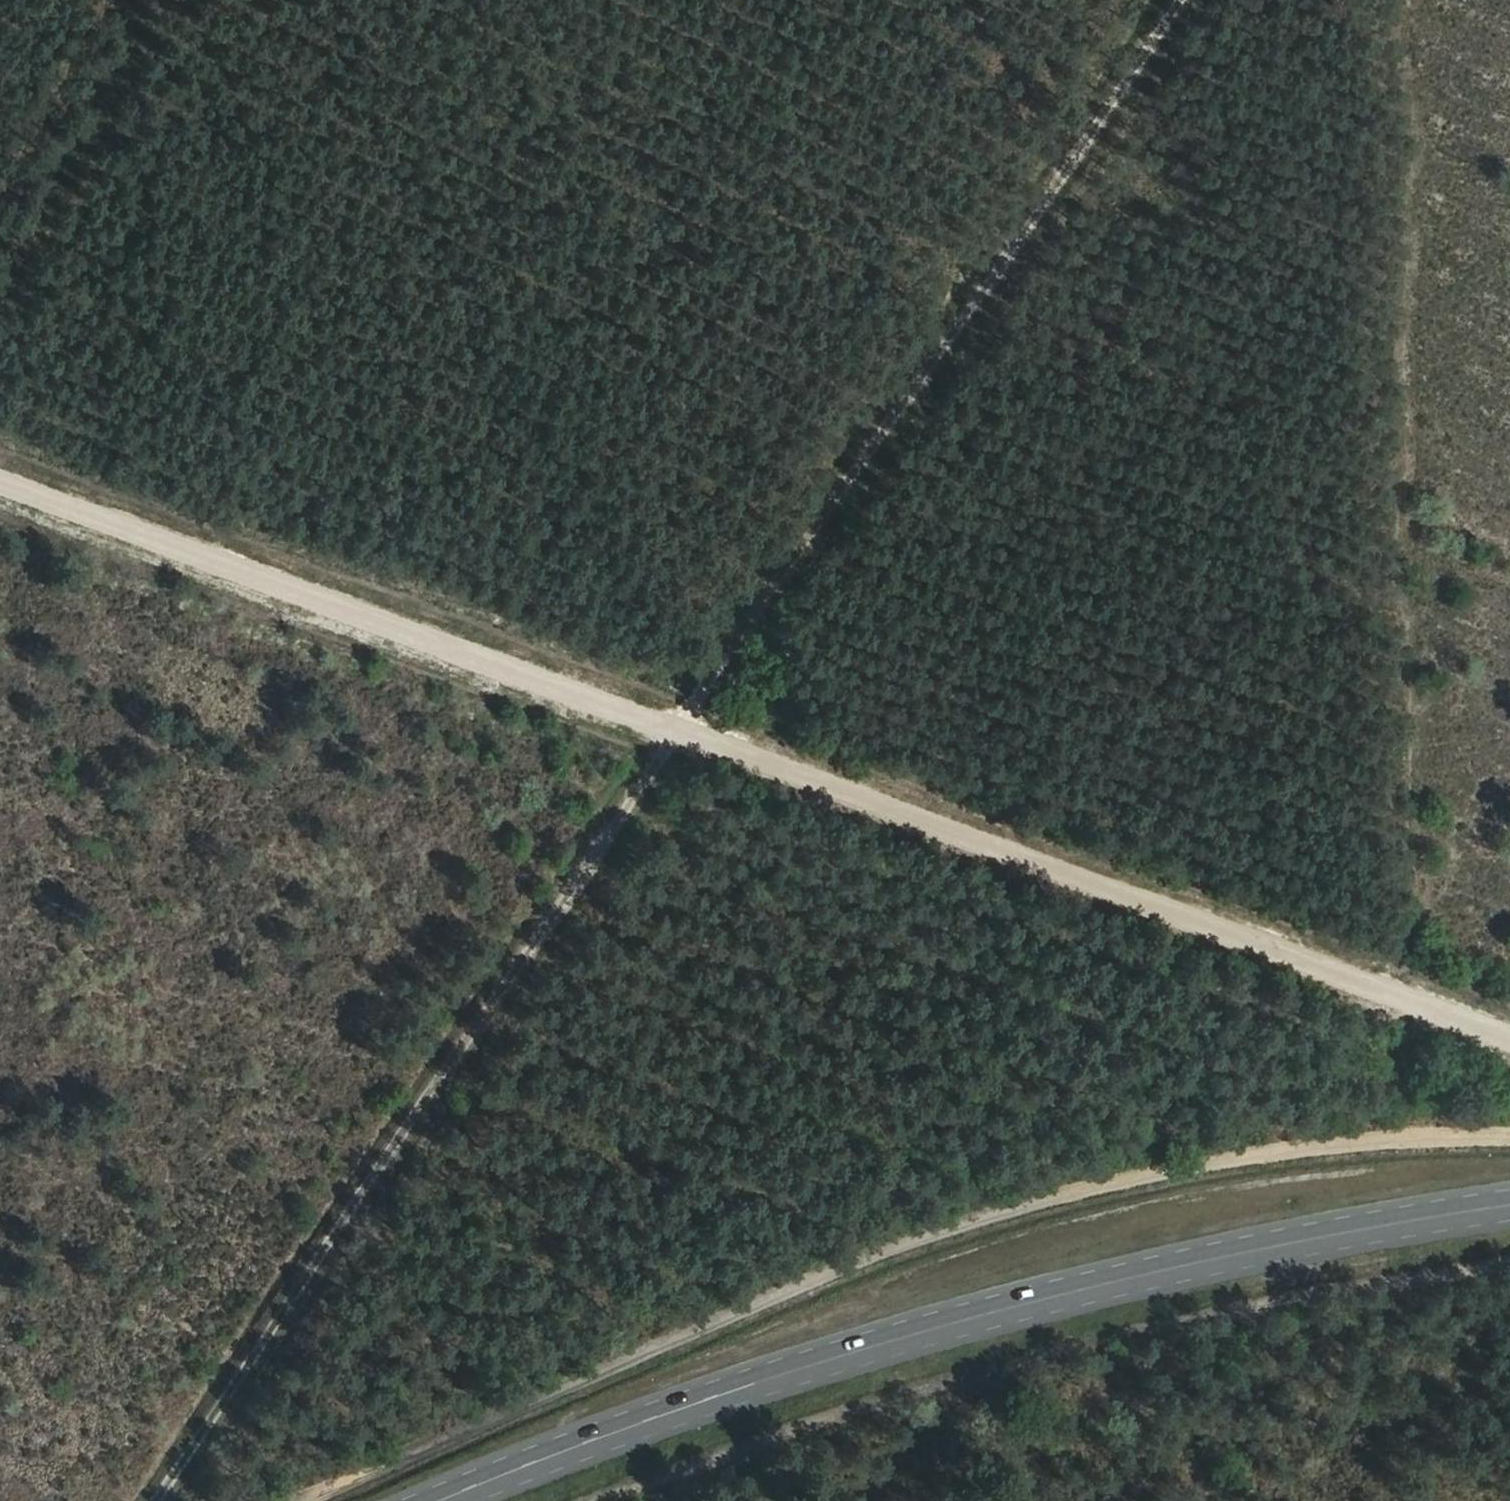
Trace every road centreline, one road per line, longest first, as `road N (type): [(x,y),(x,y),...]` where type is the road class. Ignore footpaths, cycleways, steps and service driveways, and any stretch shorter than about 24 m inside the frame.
road 1 (track): [(1185,0),(169,1500)]
road 2 (track): [(0,471),(1509,1034)]
road 3 (secondary): [(1509,1206),(1264,1248),(914,1336),(640,1424),(443,1500)]

